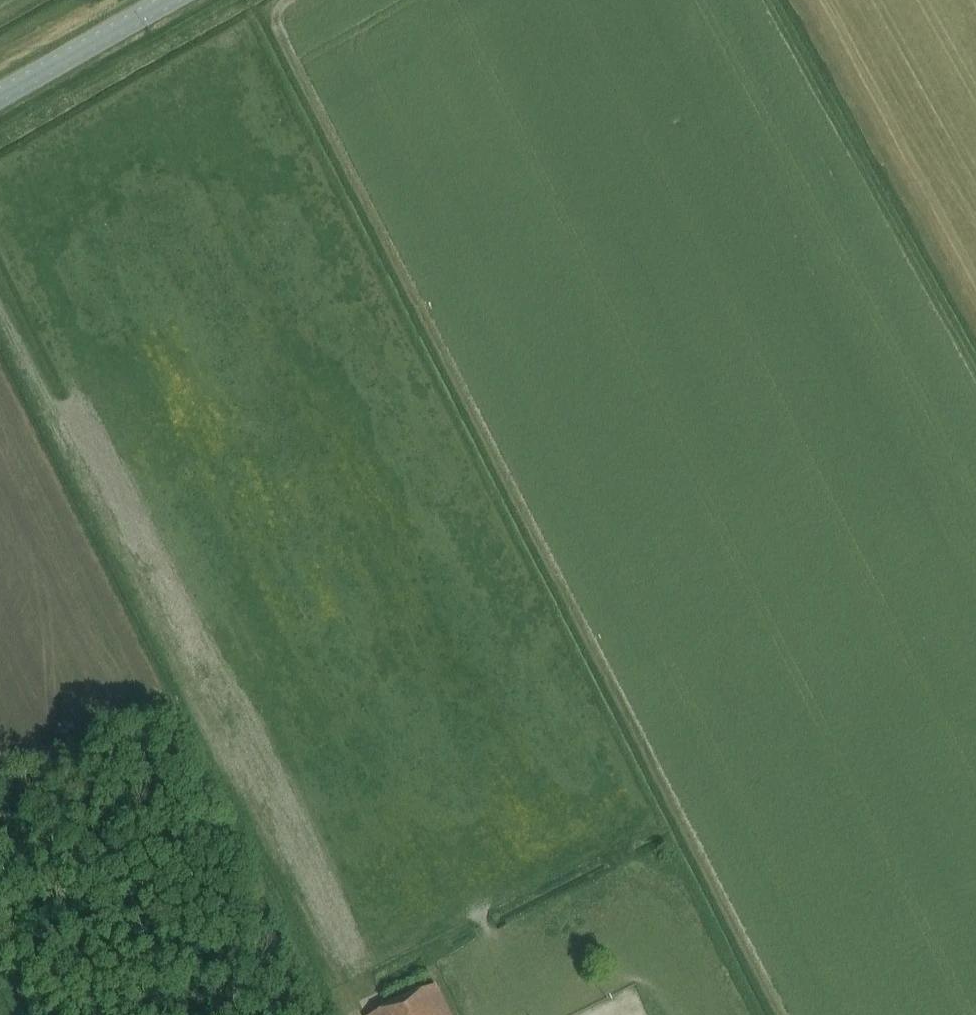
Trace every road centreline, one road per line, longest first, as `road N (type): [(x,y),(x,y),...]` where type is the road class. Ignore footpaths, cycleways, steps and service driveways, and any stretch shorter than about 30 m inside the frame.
road 1 (track): [(0,315),(355,1014)]
road 2 (tertiary): [(0,95),(168,0)]

